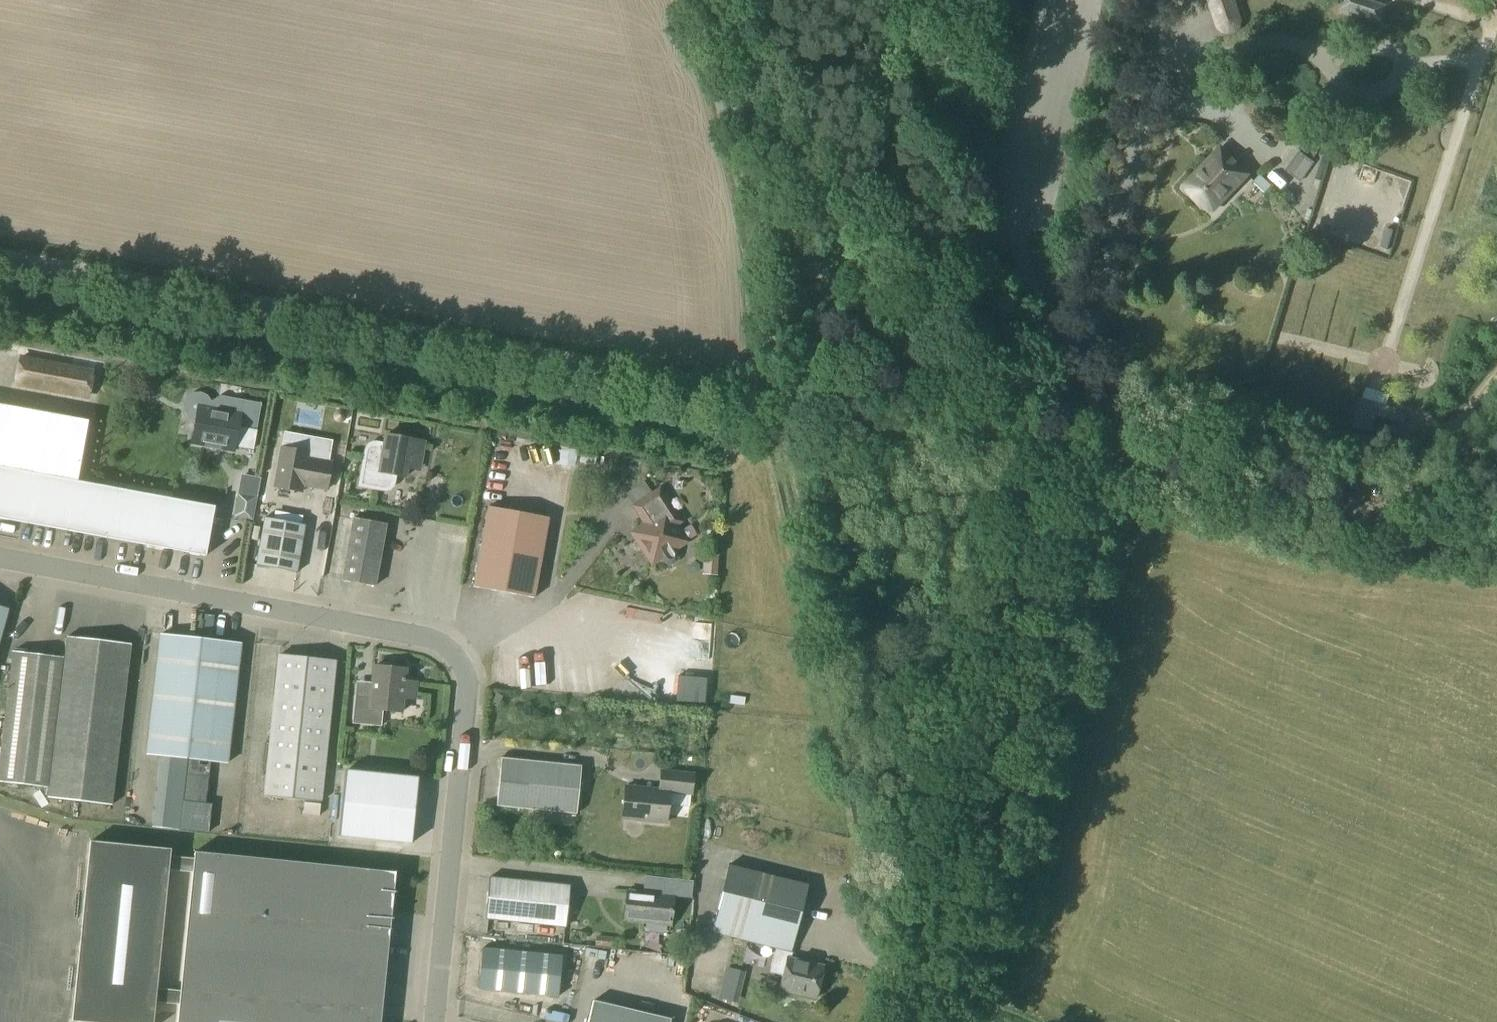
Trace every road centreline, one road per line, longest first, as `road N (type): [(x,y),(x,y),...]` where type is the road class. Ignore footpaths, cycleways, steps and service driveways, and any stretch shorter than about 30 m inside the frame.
road 1 (unclassified): [(433,1021),(465,691),(445,646),(0,561)]
road 2 (unclassified): [(767,404),(0,263)]
road 3 (unclassified): [(935,1021),(1066,460)]
road 4 (unclassified): [(1496,543),(1066,460)]
road 5 (unclassified): [(767,404),(759,287),(691,0)]
road 6 (unclassified): [(1066,460),(767,404)]
road 7 (track): [(1375,518),(1496,372)]

